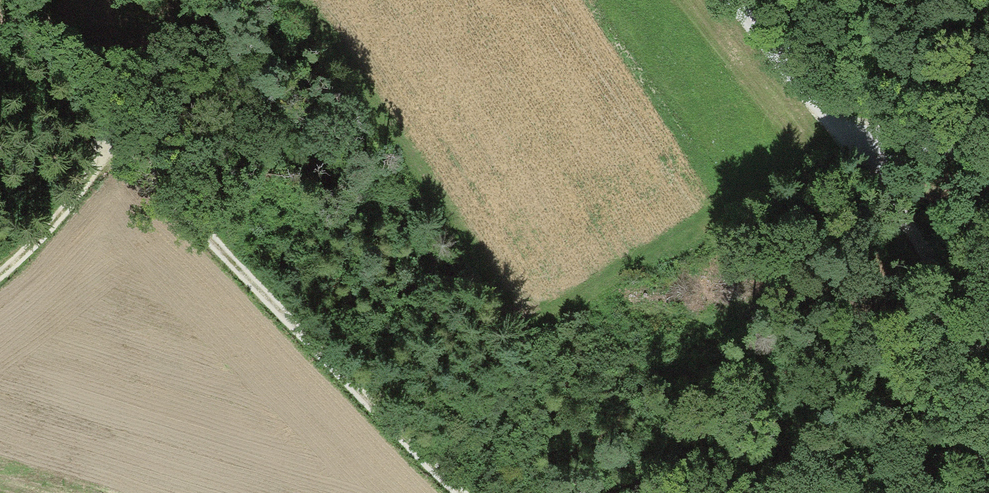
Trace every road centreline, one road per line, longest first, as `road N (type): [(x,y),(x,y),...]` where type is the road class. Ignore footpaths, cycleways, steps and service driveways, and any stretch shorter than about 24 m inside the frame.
road 1 (track): [(450,492),(368,417),(104,118),(13,0)]
road 2 (track): [(749,0),(936,267),(972,330),(988,382)]
road 3 (track): [(0,272),(90,181),(104,118)]
road 4 (track): [(837,118),(988,158)]

